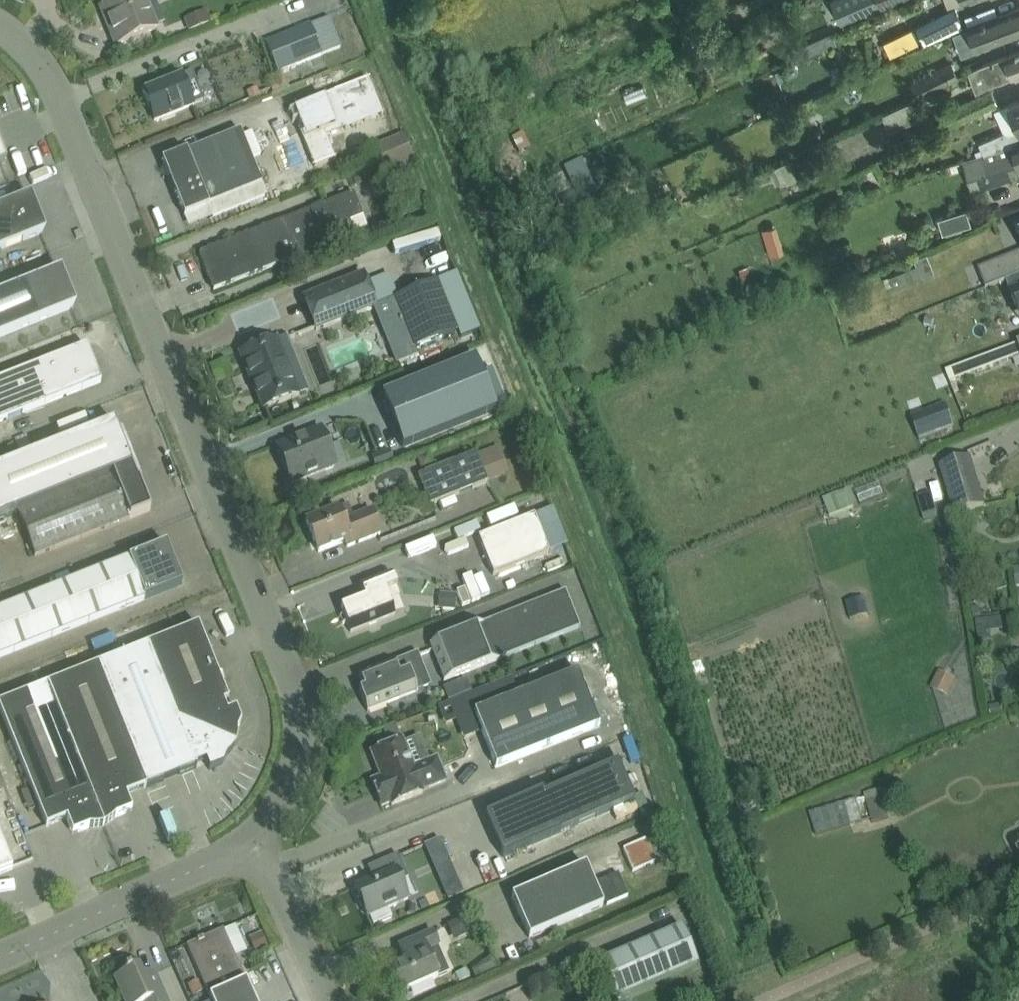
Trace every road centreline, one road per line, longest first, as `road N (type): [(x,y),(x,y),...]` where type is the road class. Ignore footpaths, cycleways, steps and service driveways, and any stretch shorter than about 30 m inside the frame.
road 1 (unclassified): [(265,839),(302,768),(289,661),(59,93),(10,26),(0,24)]
road 2 (unclassified): [(0,961),(237,865),(265,839)]
road 3 (unclassified): [(333,1000),(265,839)]

